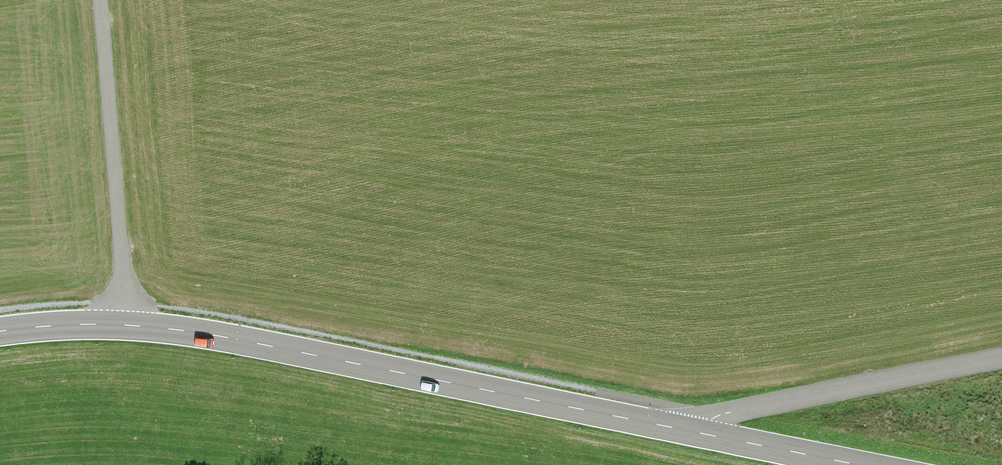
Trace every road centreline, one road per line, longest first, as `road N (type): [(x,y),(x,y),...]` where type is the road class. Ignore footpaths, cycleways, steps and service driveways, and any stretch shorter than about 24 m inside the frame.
road 1 (secondary): [(708,435),(125,324)]
road 2 (residential): [(100,0),(125,324)]
road 3 (unclassified): [(708,435),(717,415),(1001,358)]
road 4 (secondary): [(859,464),(708,435)]
road 5 (secondary): [(125,324),(0,331)]

